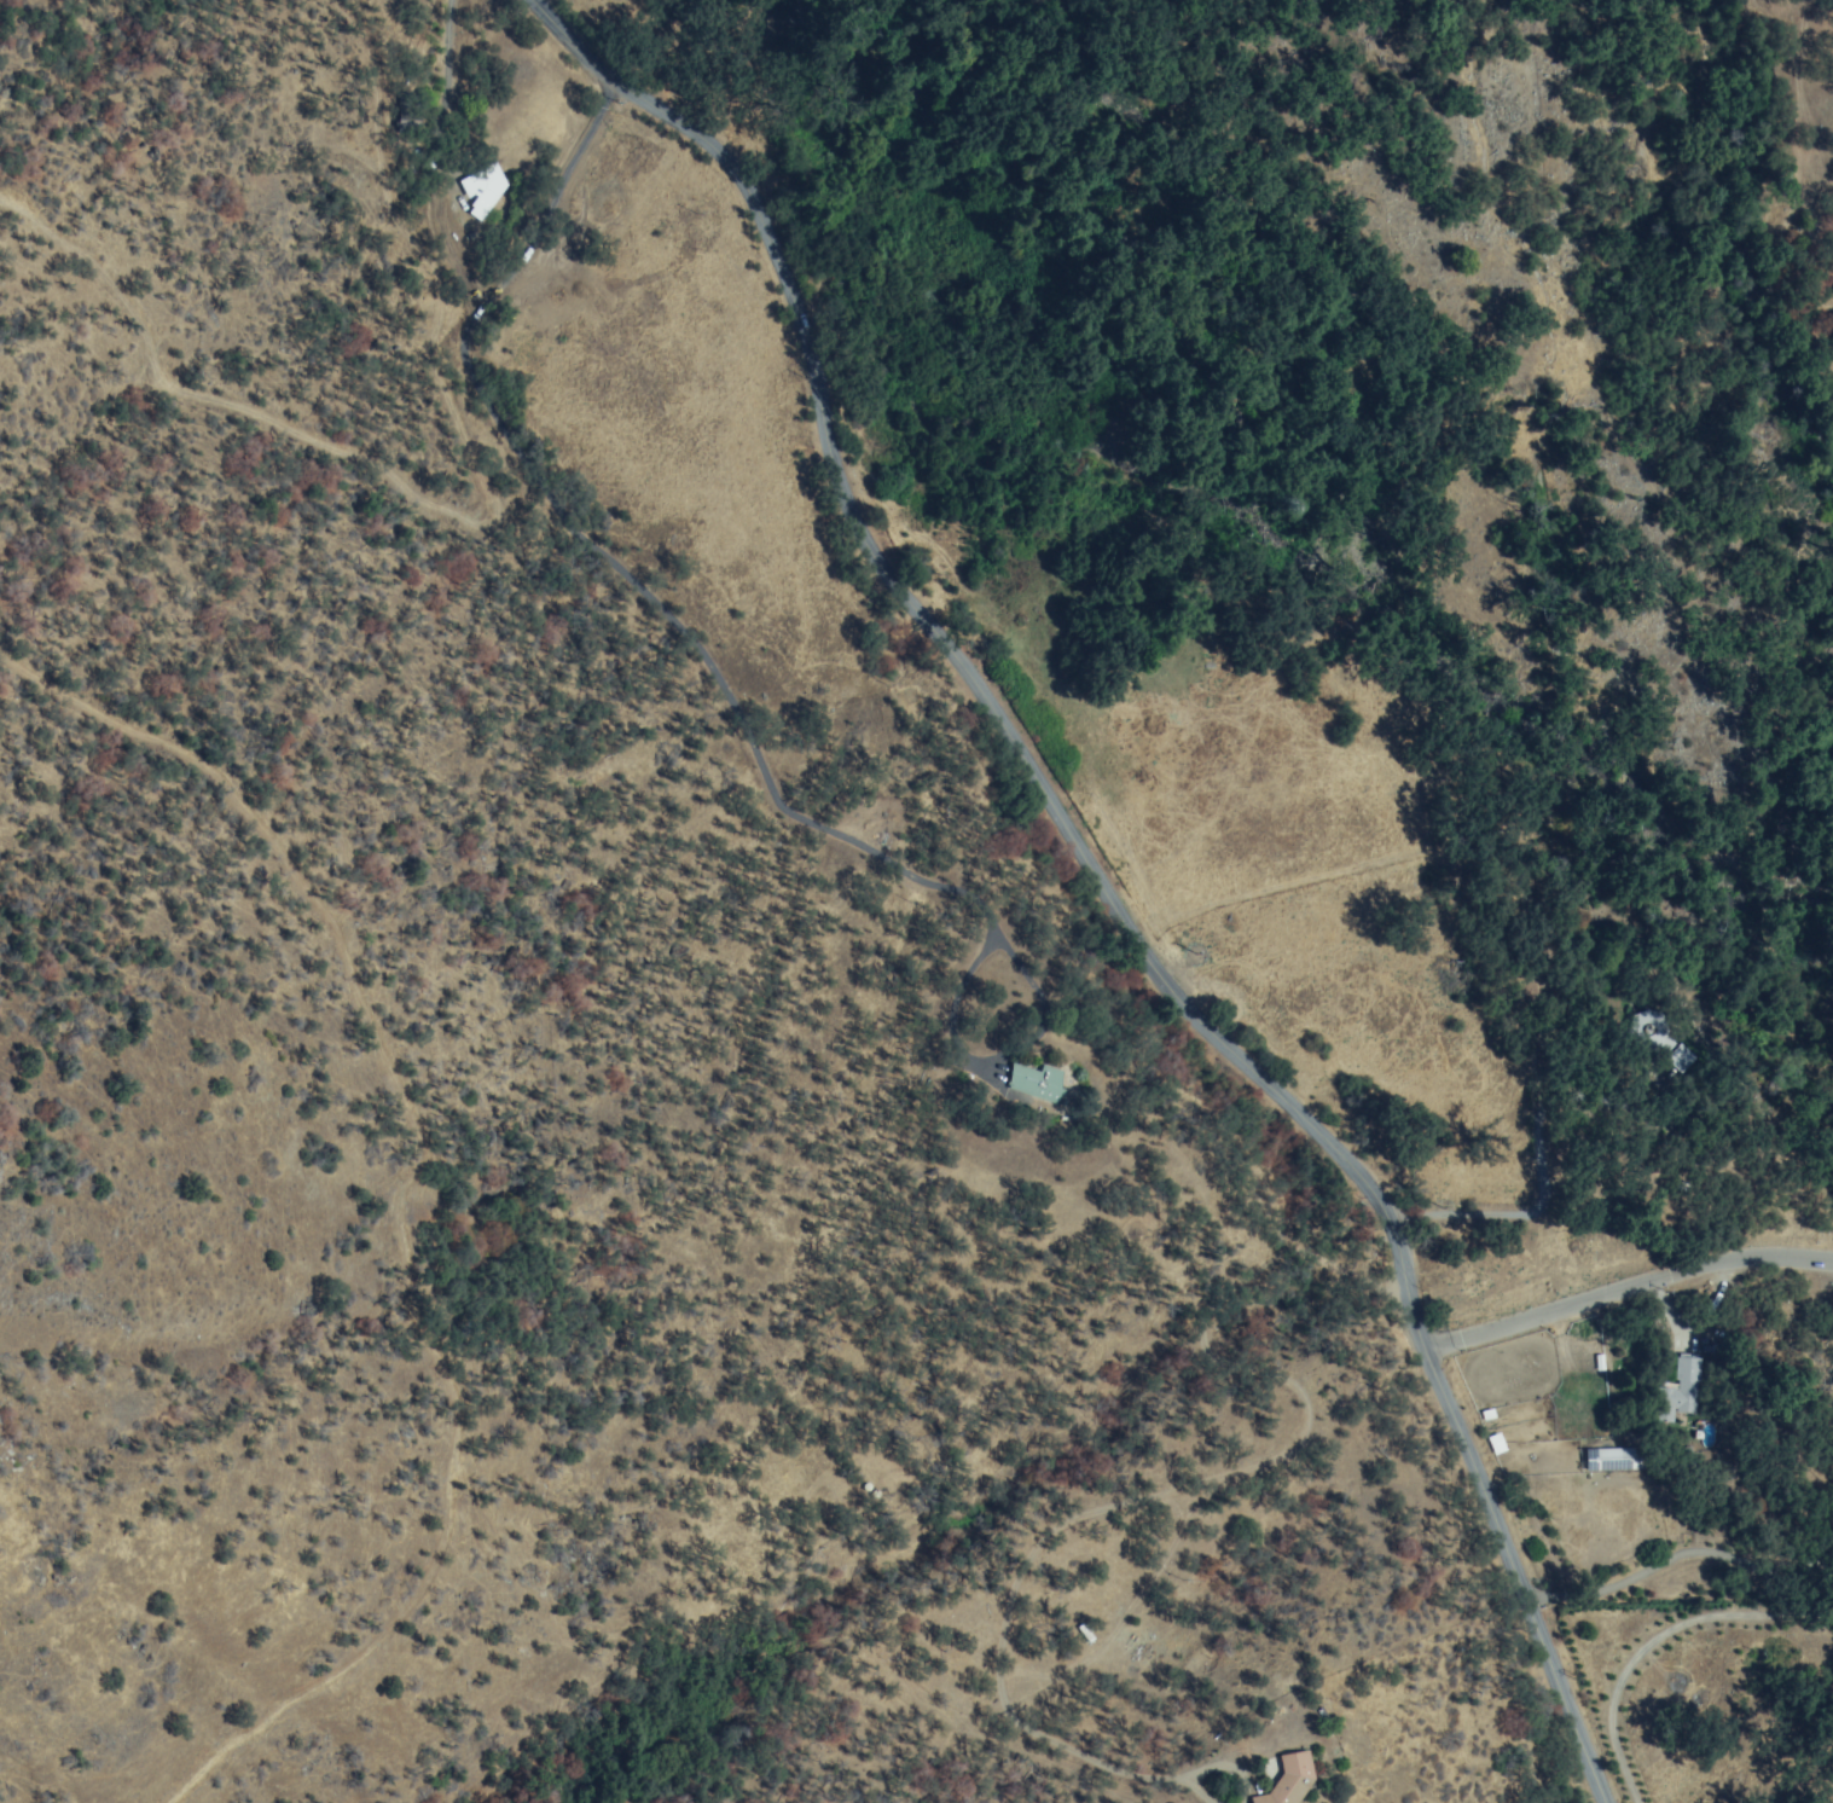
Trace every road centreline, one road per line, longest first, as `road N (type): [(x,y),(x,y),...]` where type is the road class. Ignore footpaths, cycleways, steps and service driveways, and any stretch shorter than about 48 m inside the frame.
road 1 (tertiary): [(530,0),(617,82),(723,155),(793,294),(859,537),(987,697),(1168,980),(1338,1155),(1377,1211),(1609,1802)]
road 2 (residential): [(617,82),(527,253),(464,330),(468,377),(874,1057),(1026,1263)]
road 3 (residential): [(1428,1343),(1718,1259),(1832,1256)]

